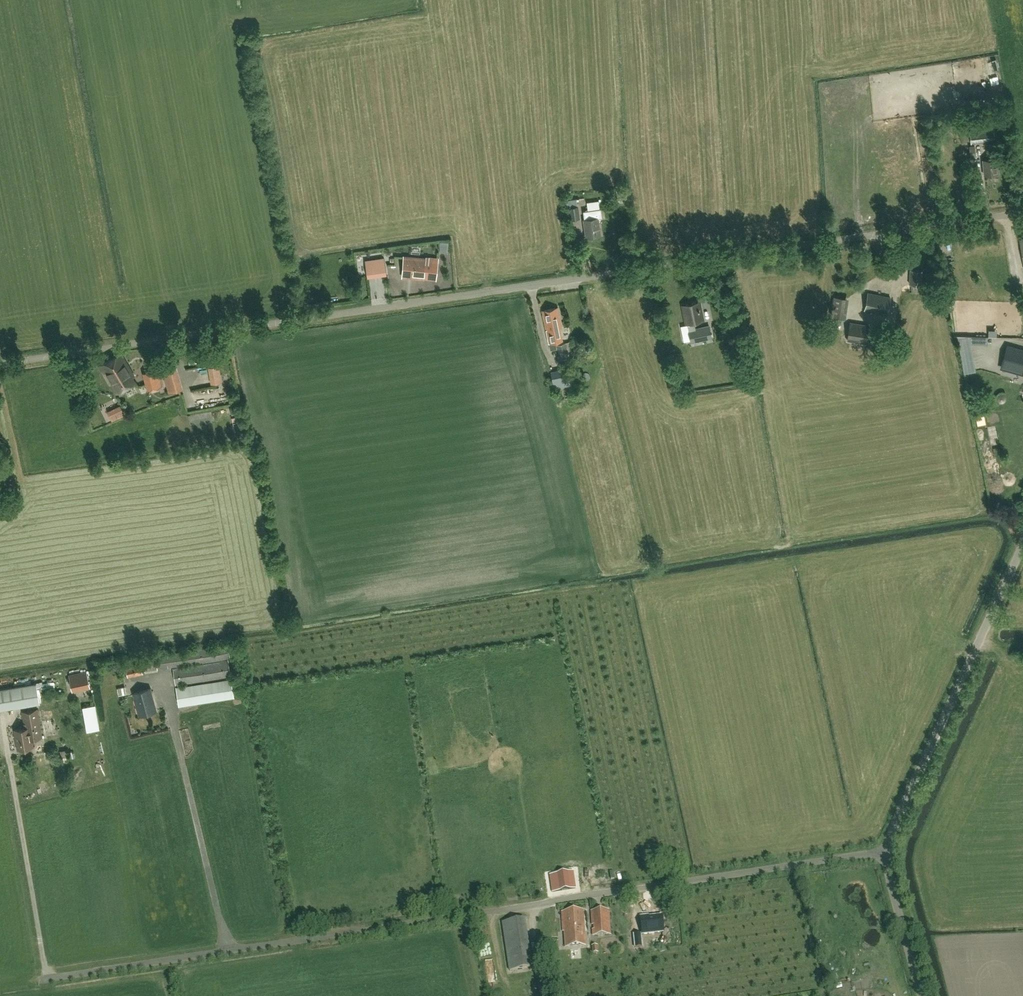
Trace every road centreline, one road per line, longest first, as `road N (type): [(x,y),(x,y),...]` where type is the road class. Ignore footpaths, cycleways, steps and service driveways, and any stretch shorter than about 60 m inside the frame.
road 1 (unclassified): [(1022,212),(0,365)]
road 2 (unclassified): [(226,950),(884,852)]
road 3 (unclassified): [(12,775),(47,978),(226,950)]
road 4 (unclassified): [(884,852),(1022,545)]
road 5 (unclassified): [(168,703),(226,950)]
road 6 (unclassified): [(921,995),(884,852)]

